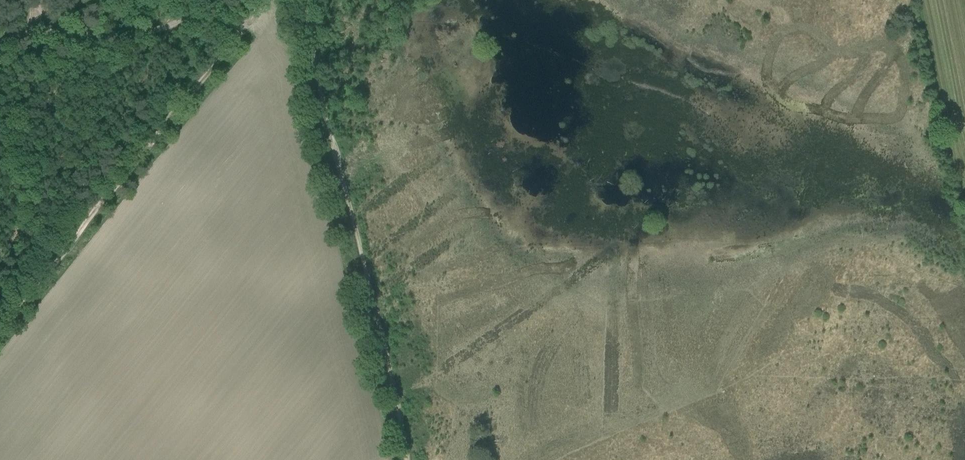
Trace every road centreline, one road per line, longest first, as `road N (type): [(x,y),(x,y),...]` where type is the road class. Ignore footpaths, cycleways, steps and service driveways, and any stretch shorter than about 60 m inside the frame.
road 1 (track): [(304,0),(399,415),(401,459)]
road 2 (track): [(263,0),(0,322)]
road 3 (track): [(29,0),(41,22),(75,39),(163,29),(205,10),(209,0)]

